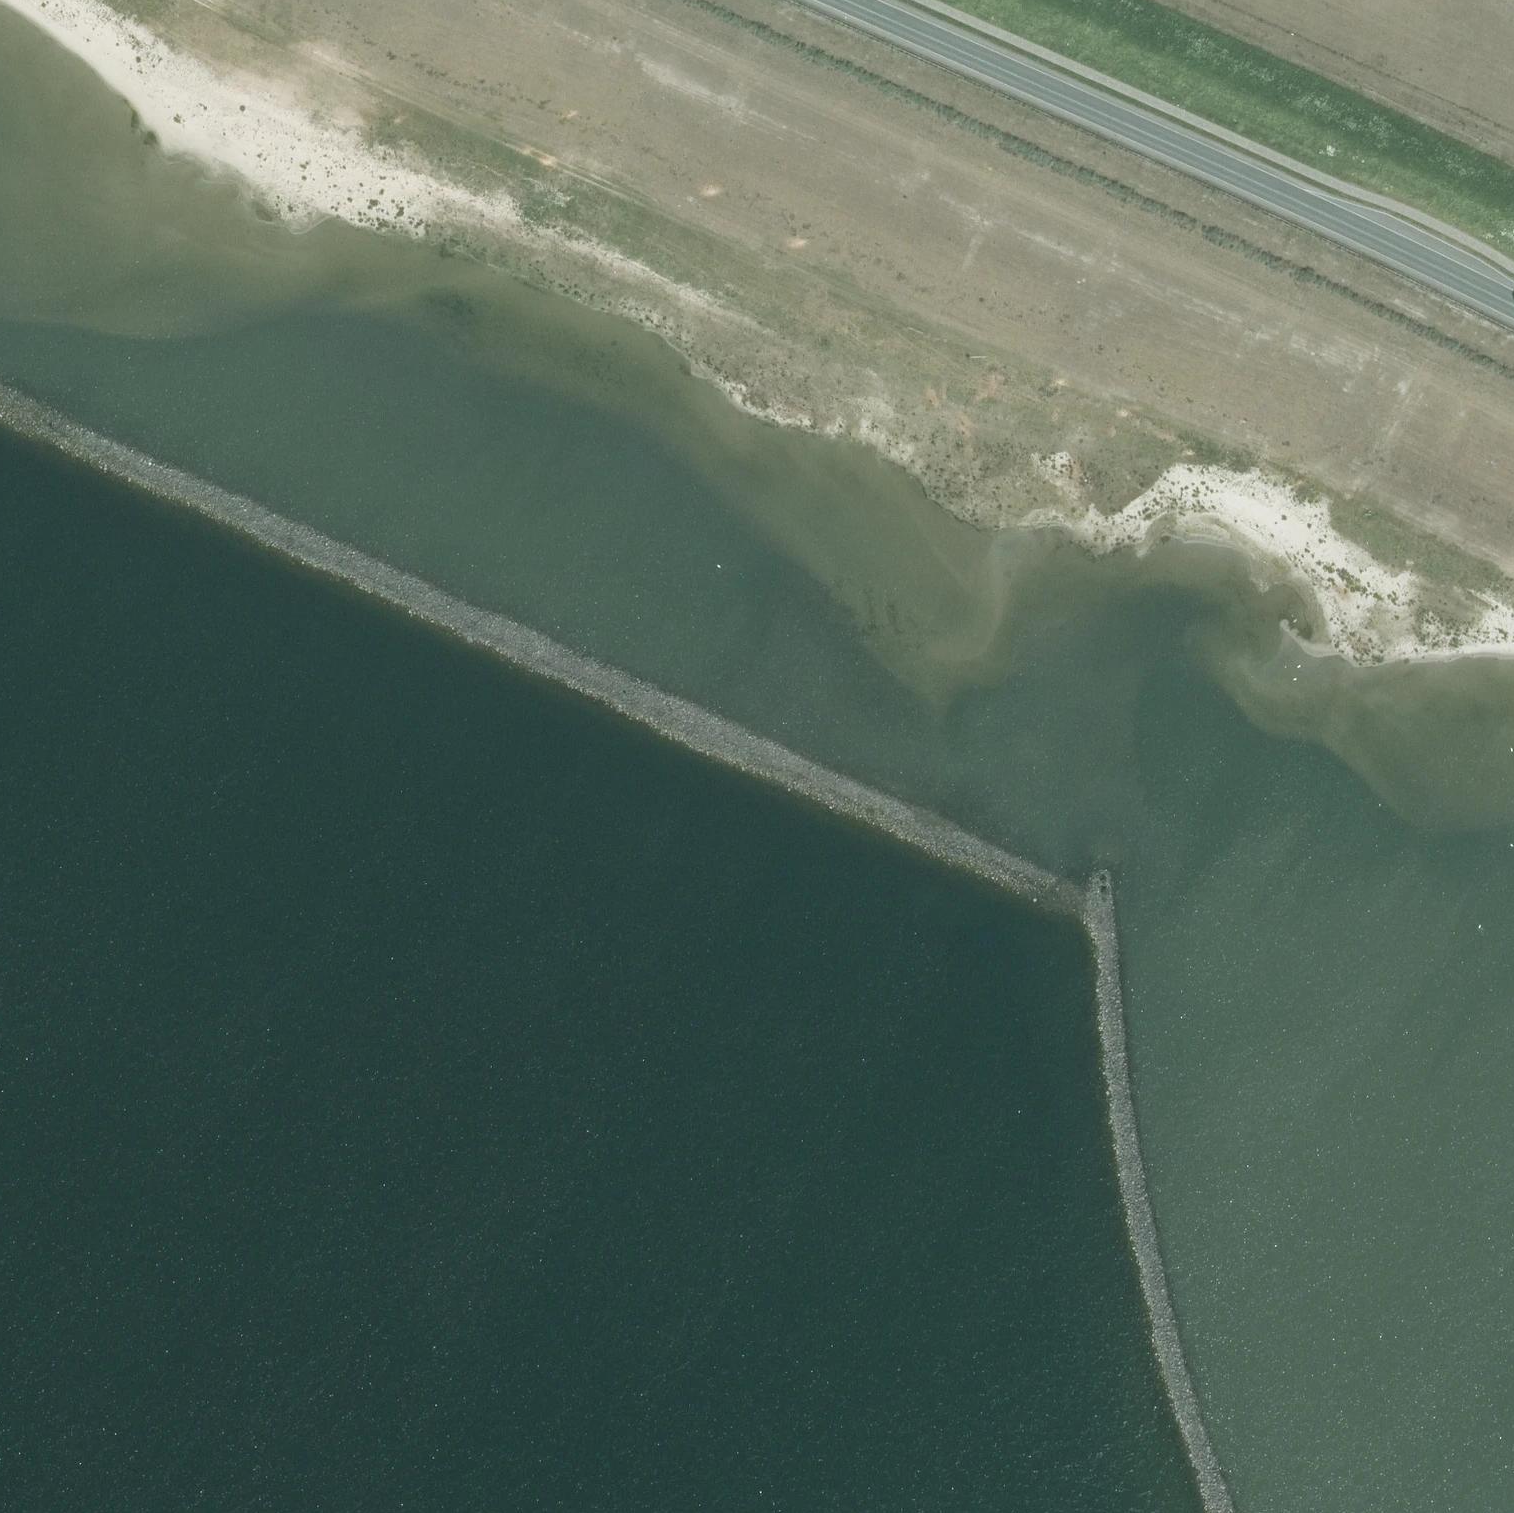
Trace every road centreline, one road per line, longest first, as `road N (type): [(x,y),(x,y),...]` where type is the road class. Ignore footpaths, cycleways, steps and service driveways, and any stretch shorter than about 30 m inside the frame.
road 1 (trunk): [(1513,307),(1357,228),(846,0)]

